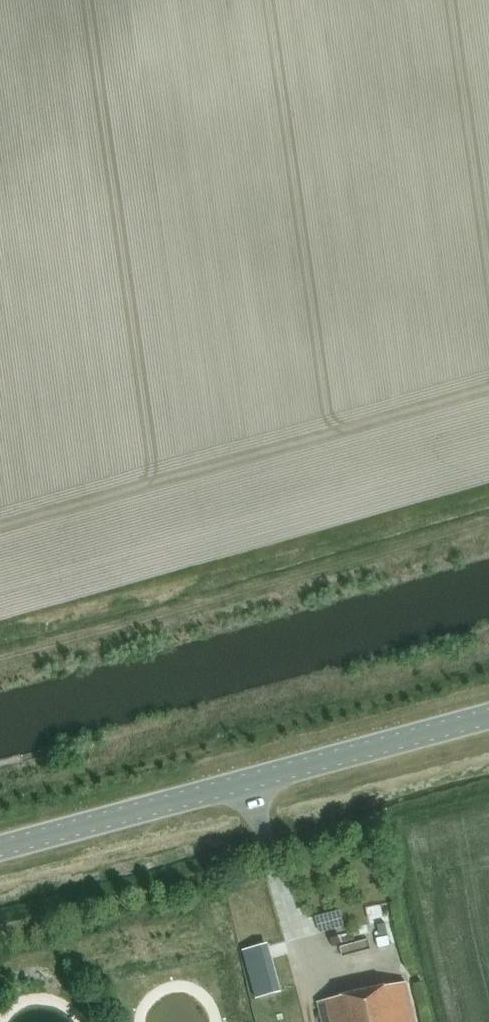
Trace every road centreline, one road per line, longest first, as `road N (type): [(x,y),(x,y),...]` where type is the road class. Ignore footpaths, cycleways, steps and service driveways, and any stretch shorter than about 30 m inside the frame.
road 1 (unclassified): [(0,849),(488,717)]

